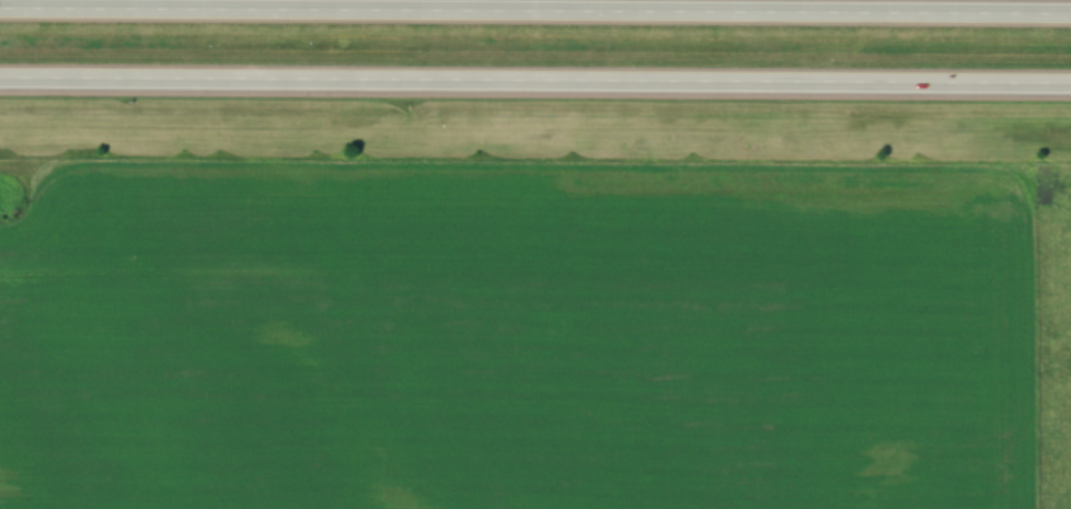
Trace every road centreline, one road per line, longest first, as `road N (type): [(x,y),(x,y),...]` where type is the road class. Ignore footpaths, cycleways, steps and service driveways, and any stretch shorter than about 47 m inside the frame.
road 1 (motorway): [(1070,11),(0,6)]
road 2 (motorway): [(0,75),(1070,79)]

